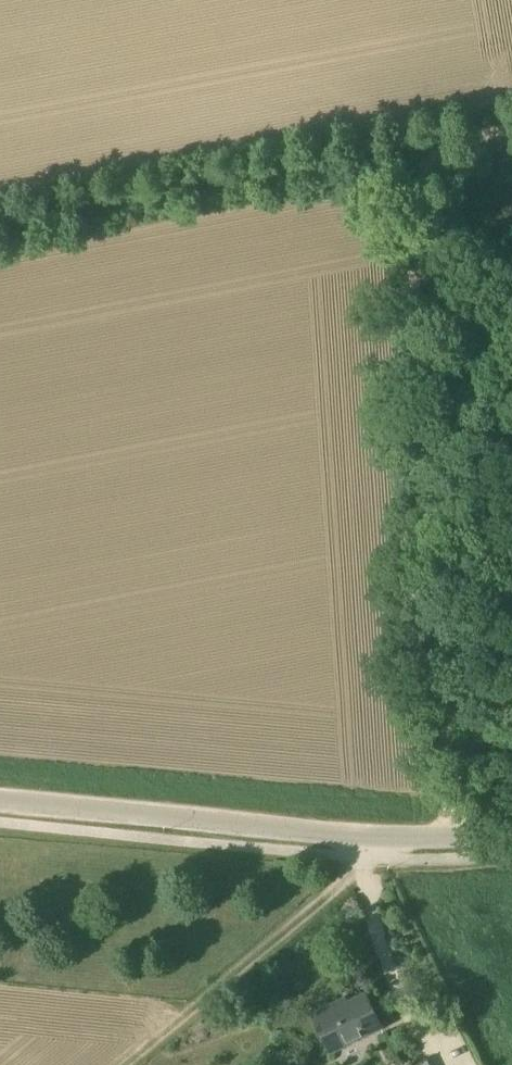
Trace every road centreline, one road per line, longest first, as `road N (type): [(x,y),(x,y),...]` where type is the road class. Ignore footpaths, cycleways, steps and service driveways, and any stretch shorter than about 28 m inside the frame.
road 1 (track): [(457,135),(418,187),(411,257),(456,835)]
road 2 (track): [(511,125),(0,220)]
road 3 (tertiary): [(0,797),(392,839),(511,831)]
road 4 (track): [(363,835),(332,892),(125,1064)]

